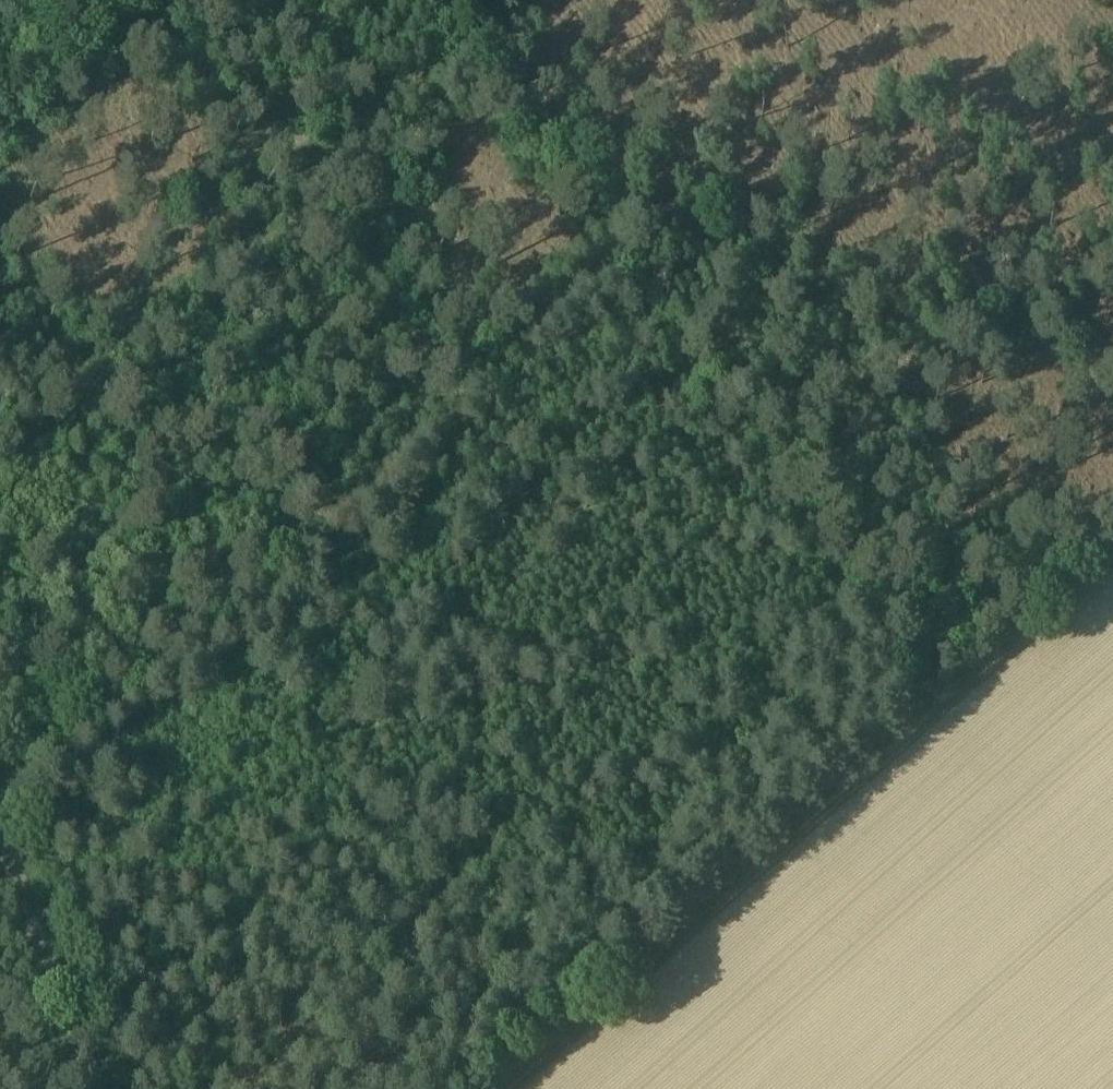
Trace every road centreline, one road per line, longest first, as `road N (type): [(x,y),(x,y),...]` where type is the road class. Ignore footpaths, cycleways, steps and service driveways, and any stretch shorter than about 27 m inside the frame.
road 1 (track): [(967,707),(524,1088)]
road 2 (residential): [(100,1088),(0,807)]
road 3 (track): [(1112,574),(967,707)]

